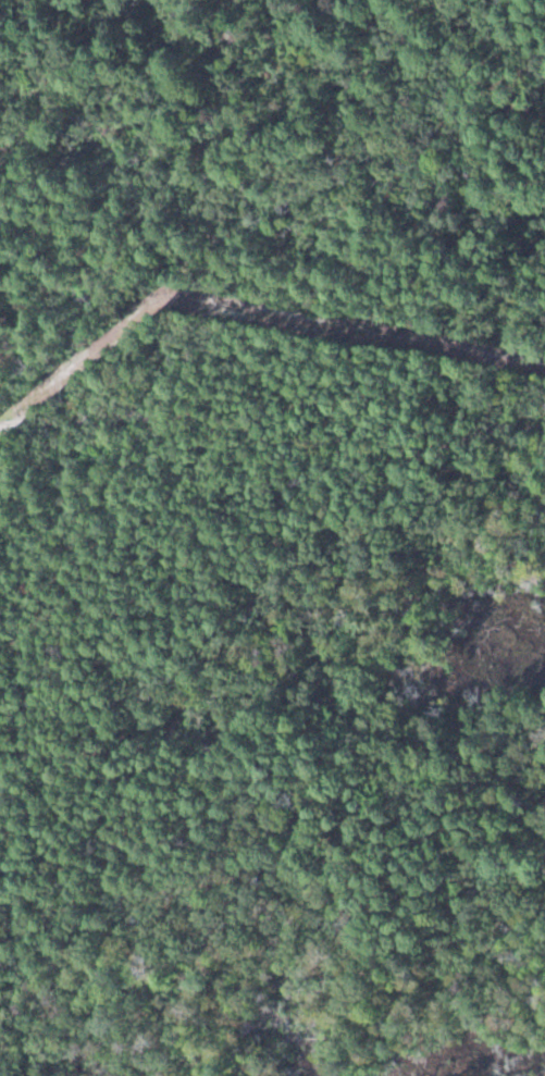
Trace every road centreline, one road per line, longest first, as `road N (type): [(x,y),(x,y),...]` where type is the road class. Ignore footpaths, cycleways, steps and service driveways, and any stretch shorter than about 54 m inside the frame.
road 1 (residential): [(544,369),(207,273),(168,280),(120,308),(28,399),(0,415)]

